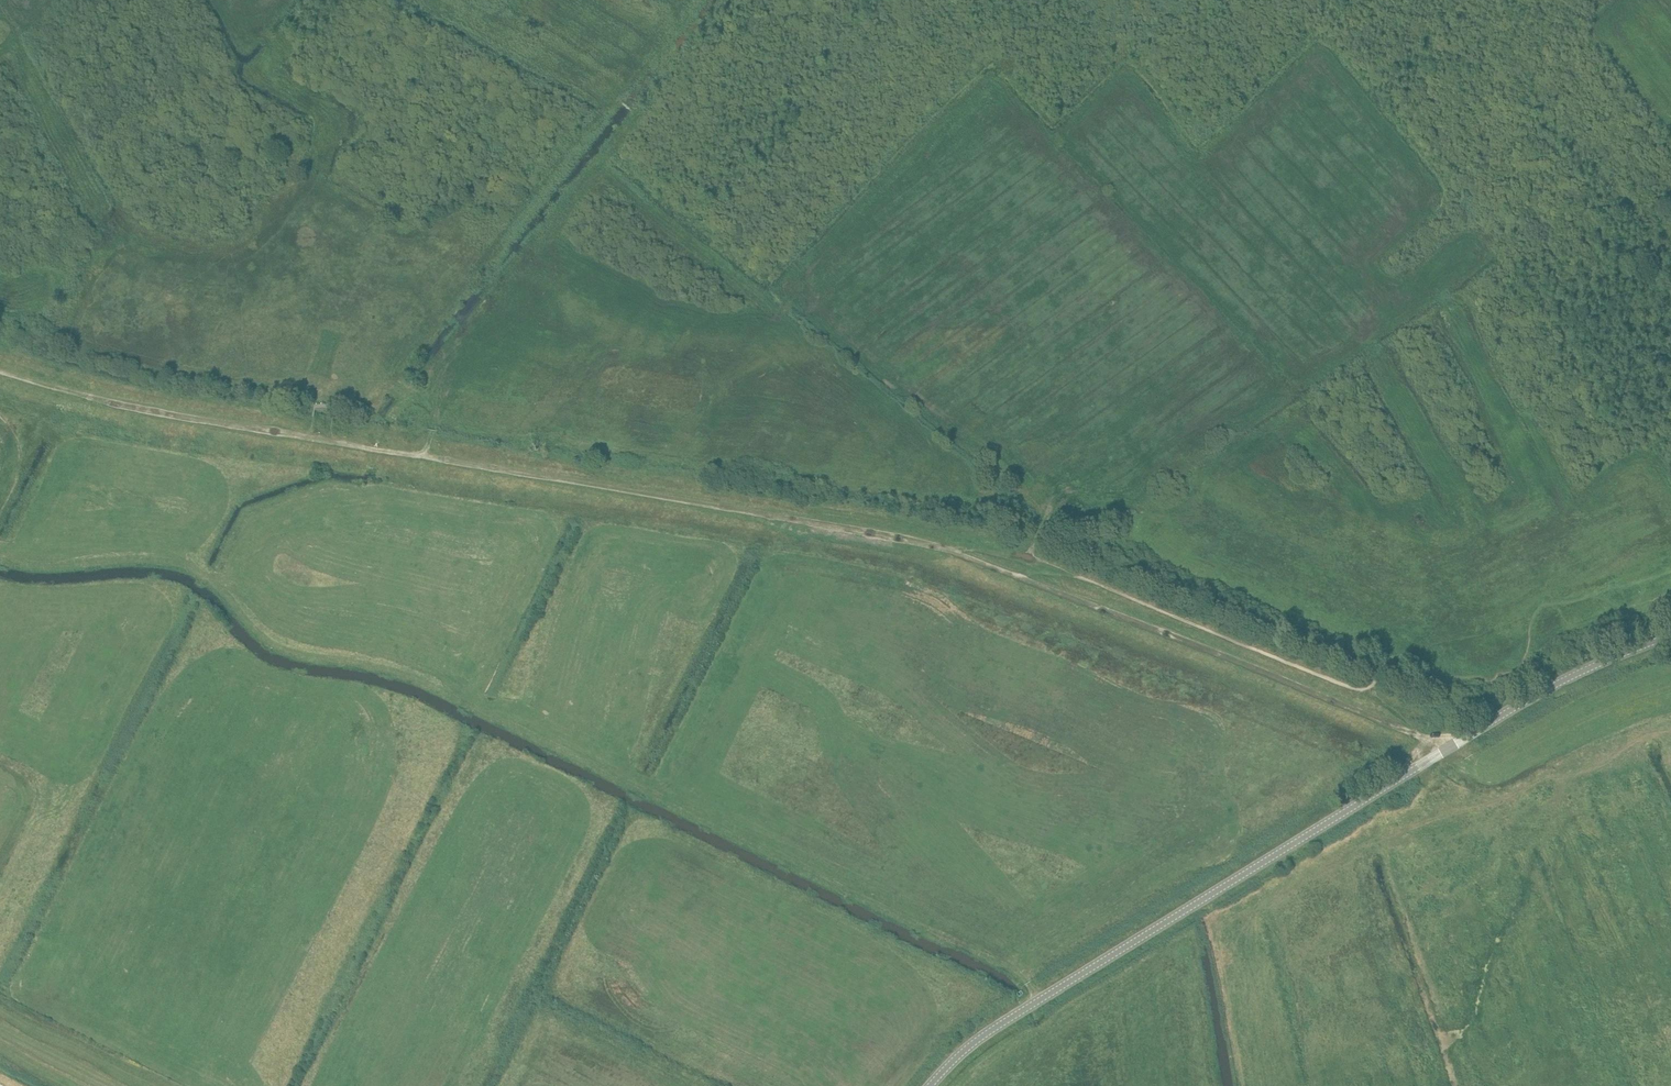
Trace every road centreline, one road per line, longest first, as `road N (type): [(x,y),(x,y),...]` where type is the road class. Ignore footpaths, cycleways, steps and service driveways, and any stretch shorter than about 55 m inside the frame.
road 1 (track): [(0,370),(147,410),(930,543),(1043,585)]
road 2 (tertiary): [(930,1085),(988,1032),(1496,719),(1670,636)]
road 3 (track): [(1043,585),(1450,748)]
road 4 (track): [(0,1028),(117,1085)]

